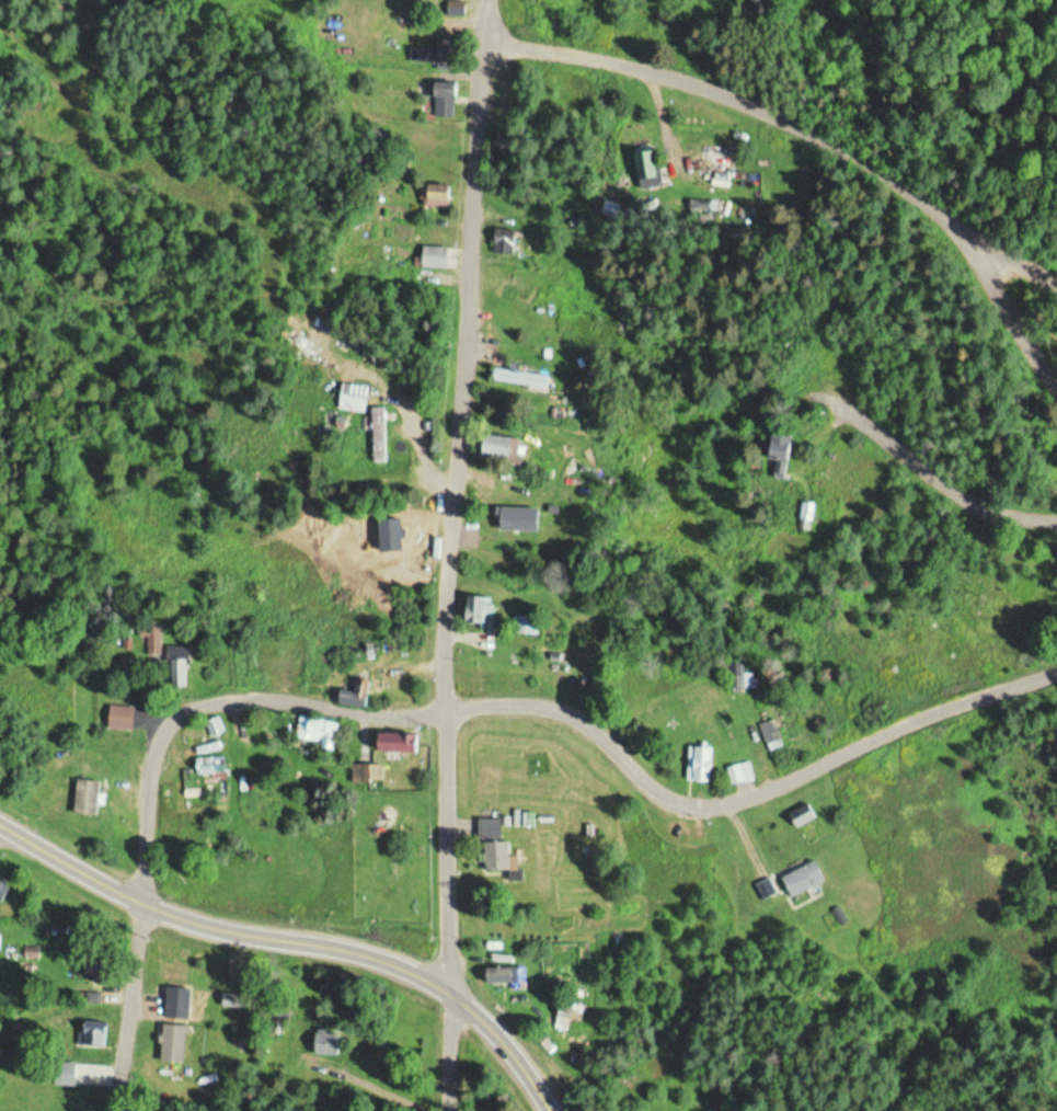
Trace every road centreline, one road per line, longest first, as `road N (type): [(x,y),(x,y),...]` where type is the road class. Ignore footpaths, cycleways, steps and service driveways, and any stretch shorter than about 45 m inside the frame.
road 1 (residential): [(136,905),(147,776),(166,733),(192,707),(574,703),(696,809),(763,797),(1056,664)]
road 2 (residential): [(456,1110),(448,706),(486,0)]
road 3 (secondary): [(546,1110),(510,1047),(455,993),(378,958),(136,905),(0,823)]
road 4 (residential): [(1056,286),(981,247),(861,152),(643,73),(525,45),(486,45)]
road 5 (residential): [(1056,520),(975,517),(829,369)]
road 6 (residential): [(116,1110),(136,905)]
road 7 (residential): [(1056,379),(1008,310),(981,247)]

